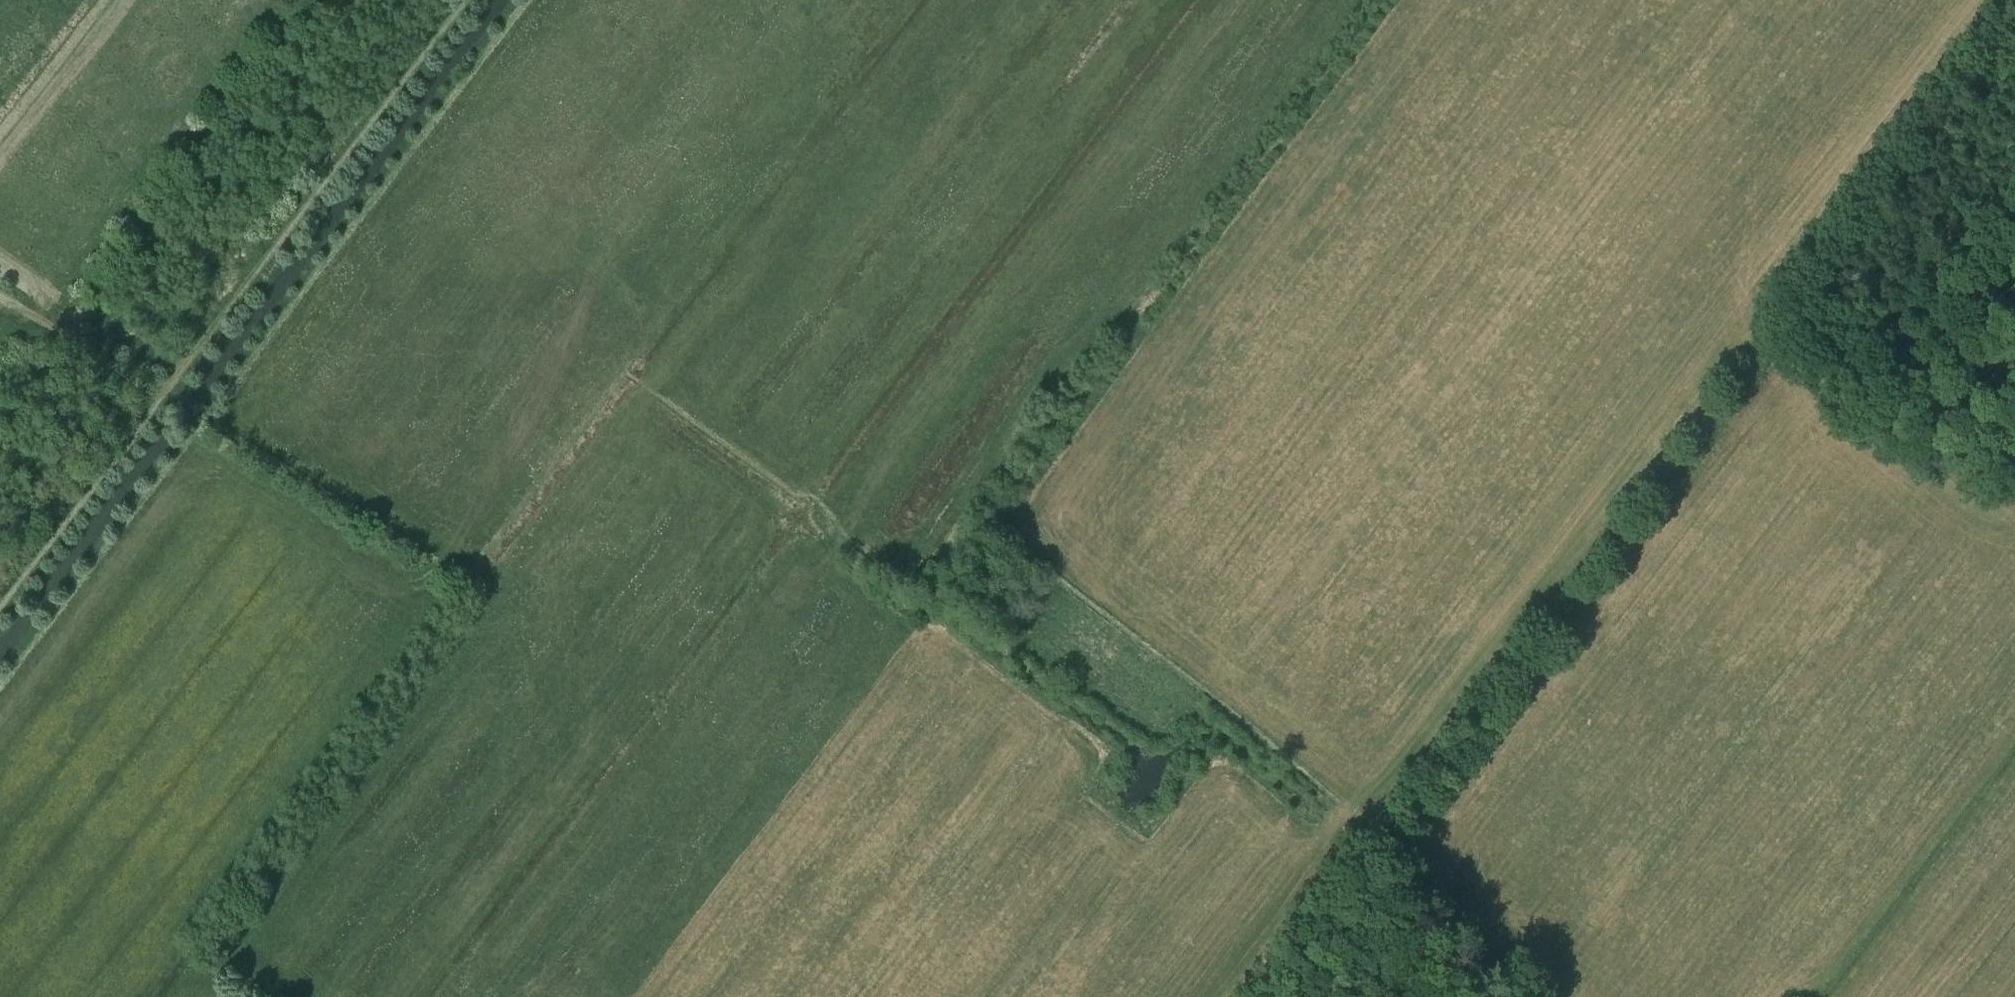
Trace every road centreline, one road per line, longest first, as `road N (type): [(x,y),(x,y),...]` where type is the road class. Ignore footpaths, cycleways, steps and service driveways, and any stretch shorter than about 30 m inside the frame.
road 1 (track): [(457,0),(0,605)]
road 2 (track): [(2014,306),(1927,425)]

